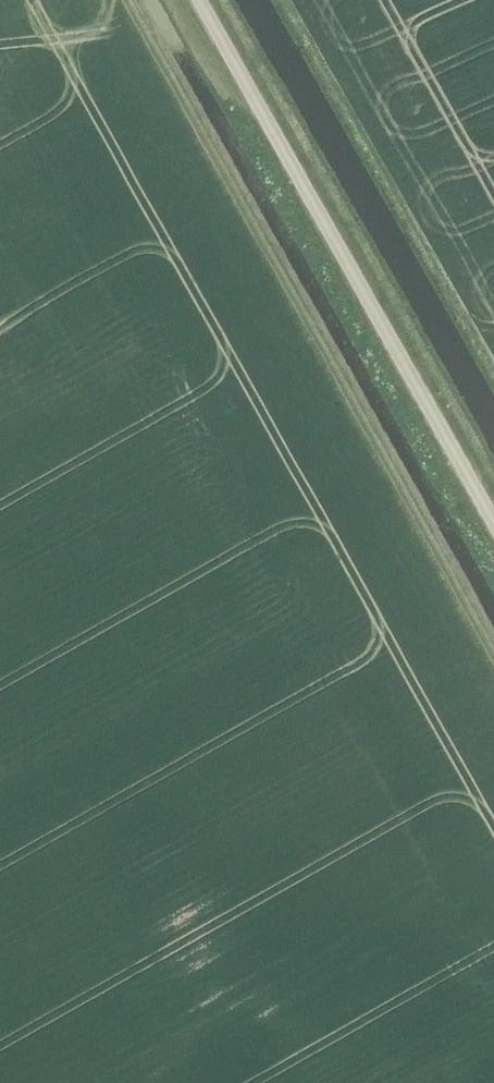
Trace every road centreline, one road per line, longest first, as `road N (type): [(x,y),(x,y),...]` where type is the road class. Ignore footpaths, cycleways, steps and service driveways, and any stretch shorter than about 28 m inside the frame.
road 1 (unclassified): [(493,518),(199,0)]

